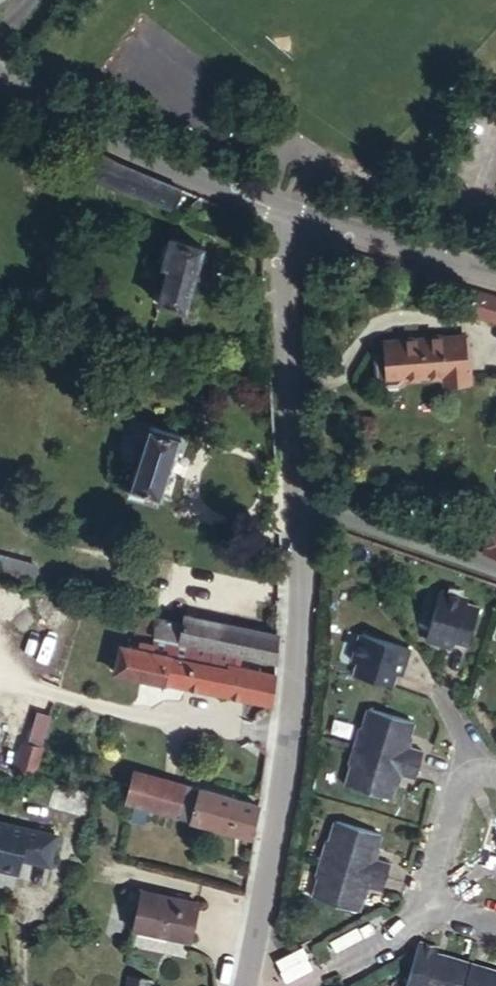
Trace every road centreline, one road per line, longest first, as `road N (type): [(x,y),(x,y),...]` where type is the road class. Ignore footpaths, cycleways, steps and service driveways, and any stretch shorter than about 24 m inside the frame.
road 1 (residential): [(306,507),(294,744),(255,973)]
road 2 (unclassified): [(286,217),(129,158),(0,81)]
road 3 (residential): [(286,217),(306,507)]
road 4 (unclassified): [(495,275),(286,217)]
road 5 (residential): [(495,576),(306,507)]
road 6 (residential): [(255,973),(294,980),(420,915),(425,901)]
road 7 (residential): [(425,901),(471,762),(495,768)]

